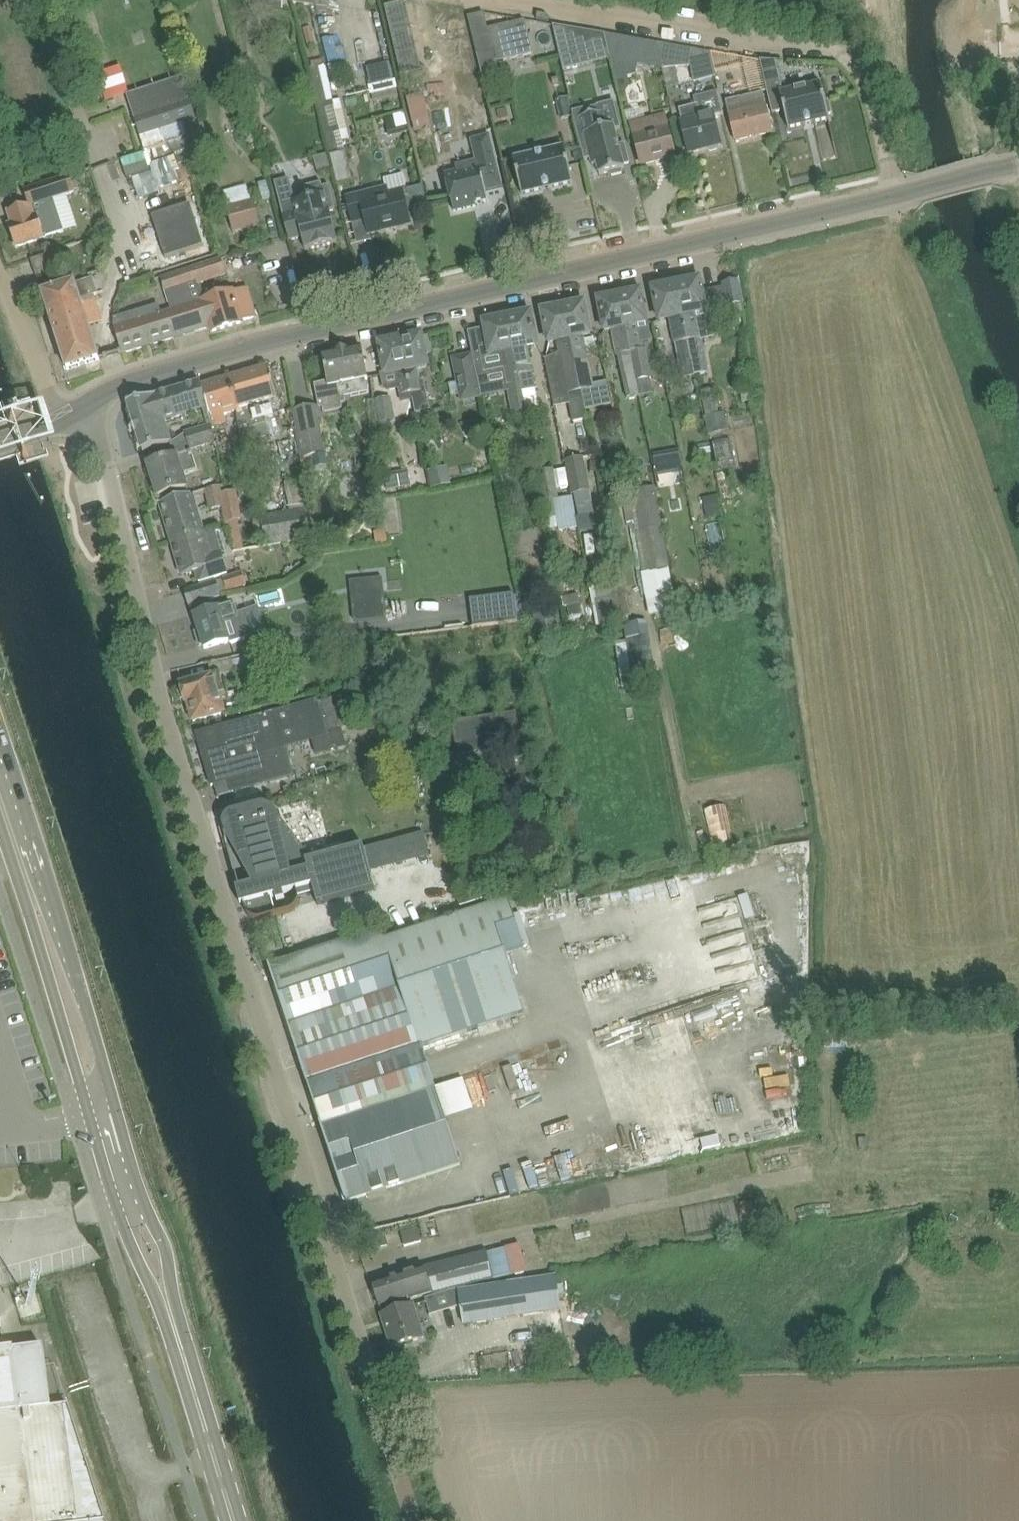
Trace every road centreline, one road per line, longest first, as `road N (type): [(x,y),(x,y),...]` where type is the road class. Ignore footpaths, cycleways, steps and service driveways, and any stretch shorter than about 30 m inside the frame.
road 1 (unclassified): [(411,1520),(261,1031),(107,459),(70,413)]
road 2 (tertiary): [(70,413),(207,352),(1018,164)]
road 3 (track): [(547,0),(840,51),(867,79),(896,195)]
road 4 (secondary): [(103,1112),(98,1047),(59,920),(32,887)]
road 5 (secondary): [(32,887),(35,926),(75,1058),(103,1112)]
road 6 (secondary): [(236,1520),(166,1304)]
road 7 (unclassified): [(70,413),(48,384),(0,257)]

